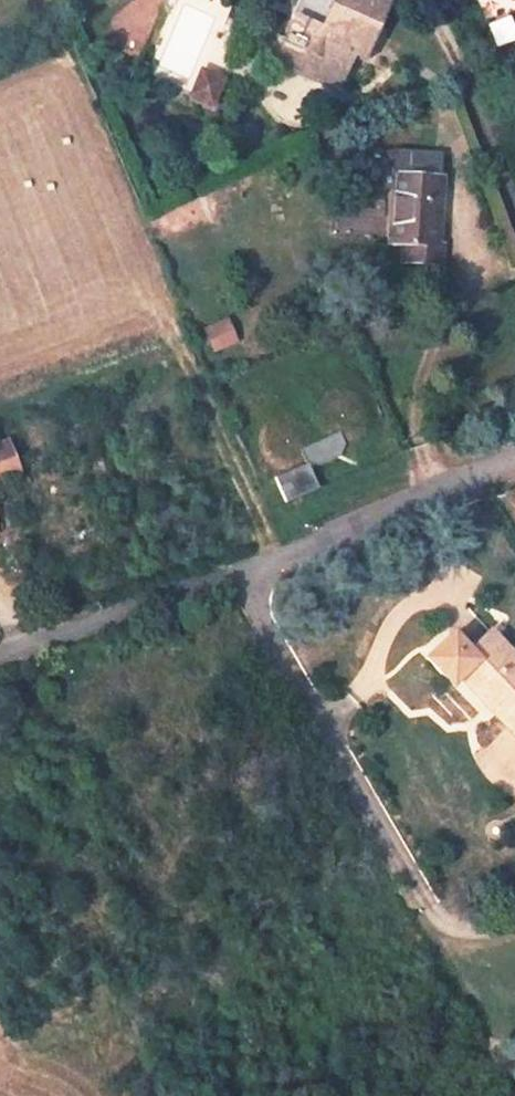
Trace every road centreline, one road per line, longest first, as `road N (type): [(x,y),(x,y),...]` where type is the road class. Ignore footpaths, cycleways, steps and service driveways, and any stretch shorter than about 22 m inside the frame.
road 1 (unclassified): [(250,569),(266,625),(421,904)]
road 2 (unclassified): [(250,569),(514,462)]
road 3 (unclassified): [(0,656),(250,569)]

